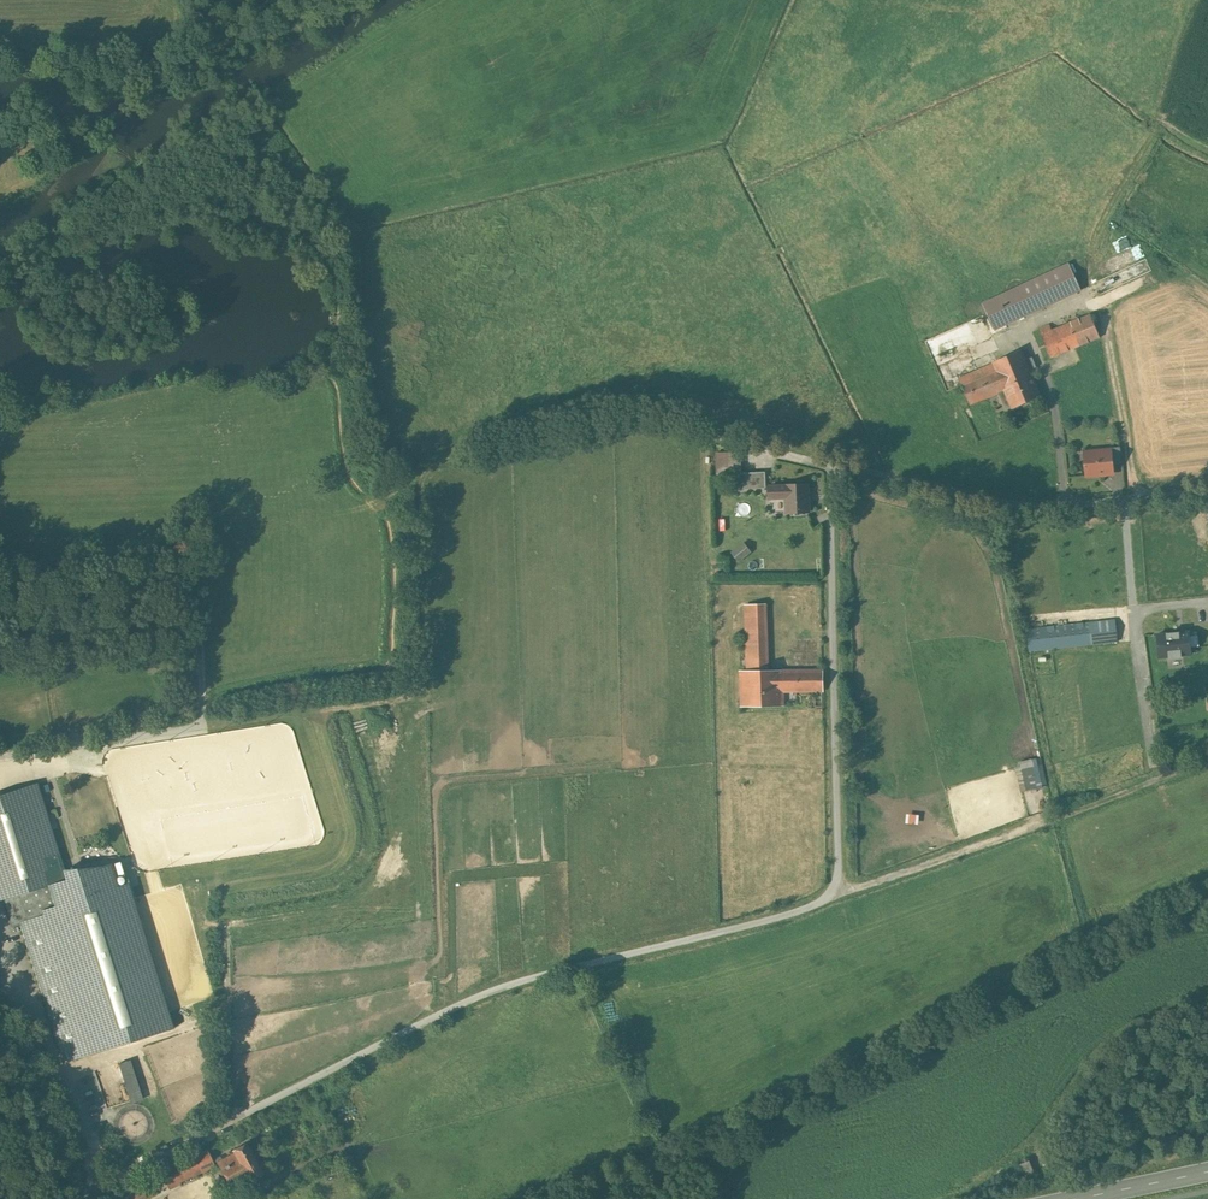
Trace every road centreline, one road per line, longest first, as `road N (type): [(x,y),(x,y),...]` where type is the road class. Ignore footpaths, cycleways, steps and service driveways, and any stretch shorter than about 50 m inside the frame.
road 1 (unclassified): [(1207,488),(1049,505),(833,464),(839,863),(826,899),(492,990),(96,1187)]
road 2 (track): [(833,464),(637,421),(445,461),(425,473),(418,491),(422,684),(403,698),(203,725)]
road 3 (track): [(1207,759),(826,899)]
road 4 (track): [(221,724),(233,1120)]
road 5 (unclassified): [(0,971),(36,1010),(96,1187)]
road 6 (track): [(1092,292),(1104,314),(1135,496)]
road 7 (track): [(203,725),(204,585)]
road 8 (secondary): [(1072,1198),(1207,1171)]

